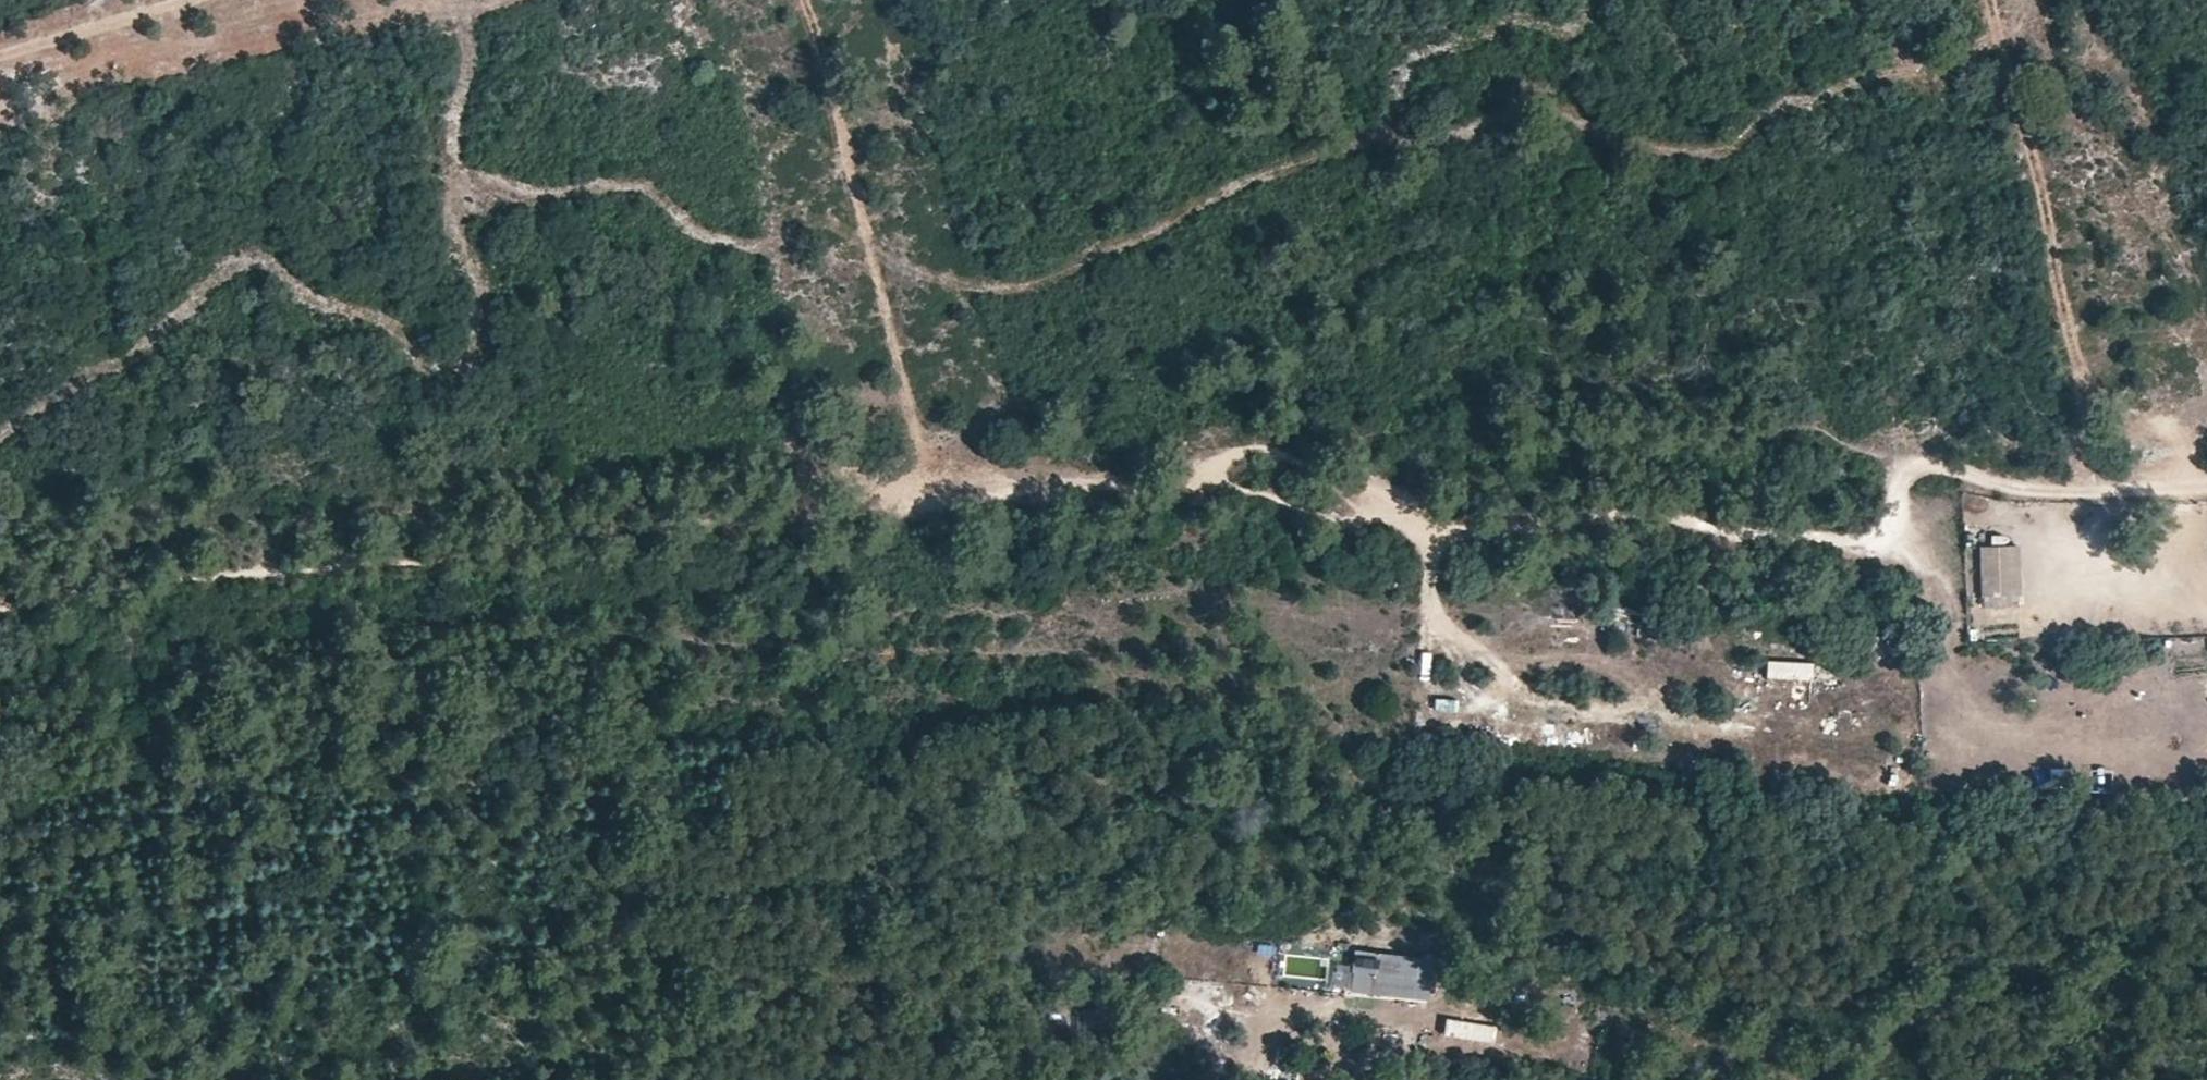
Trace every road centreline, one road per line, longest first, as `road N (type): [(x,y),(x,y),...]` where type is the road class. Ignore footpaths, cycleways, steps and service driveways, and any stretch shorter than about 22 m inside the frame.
road 1 (track): [(0,57),(192,0)]

